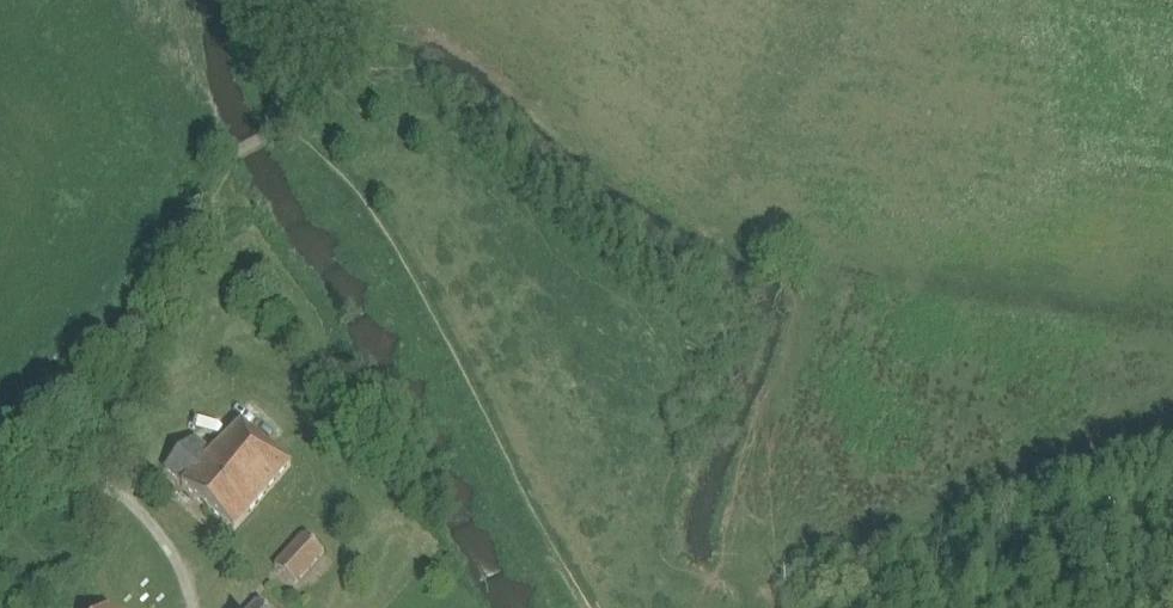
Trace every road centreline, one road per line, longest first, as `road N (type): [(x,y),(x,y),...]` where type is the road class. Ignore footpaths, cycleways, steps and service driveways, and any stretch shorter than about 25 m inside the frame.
road 1 (track): [(12,477),(233,153)]

